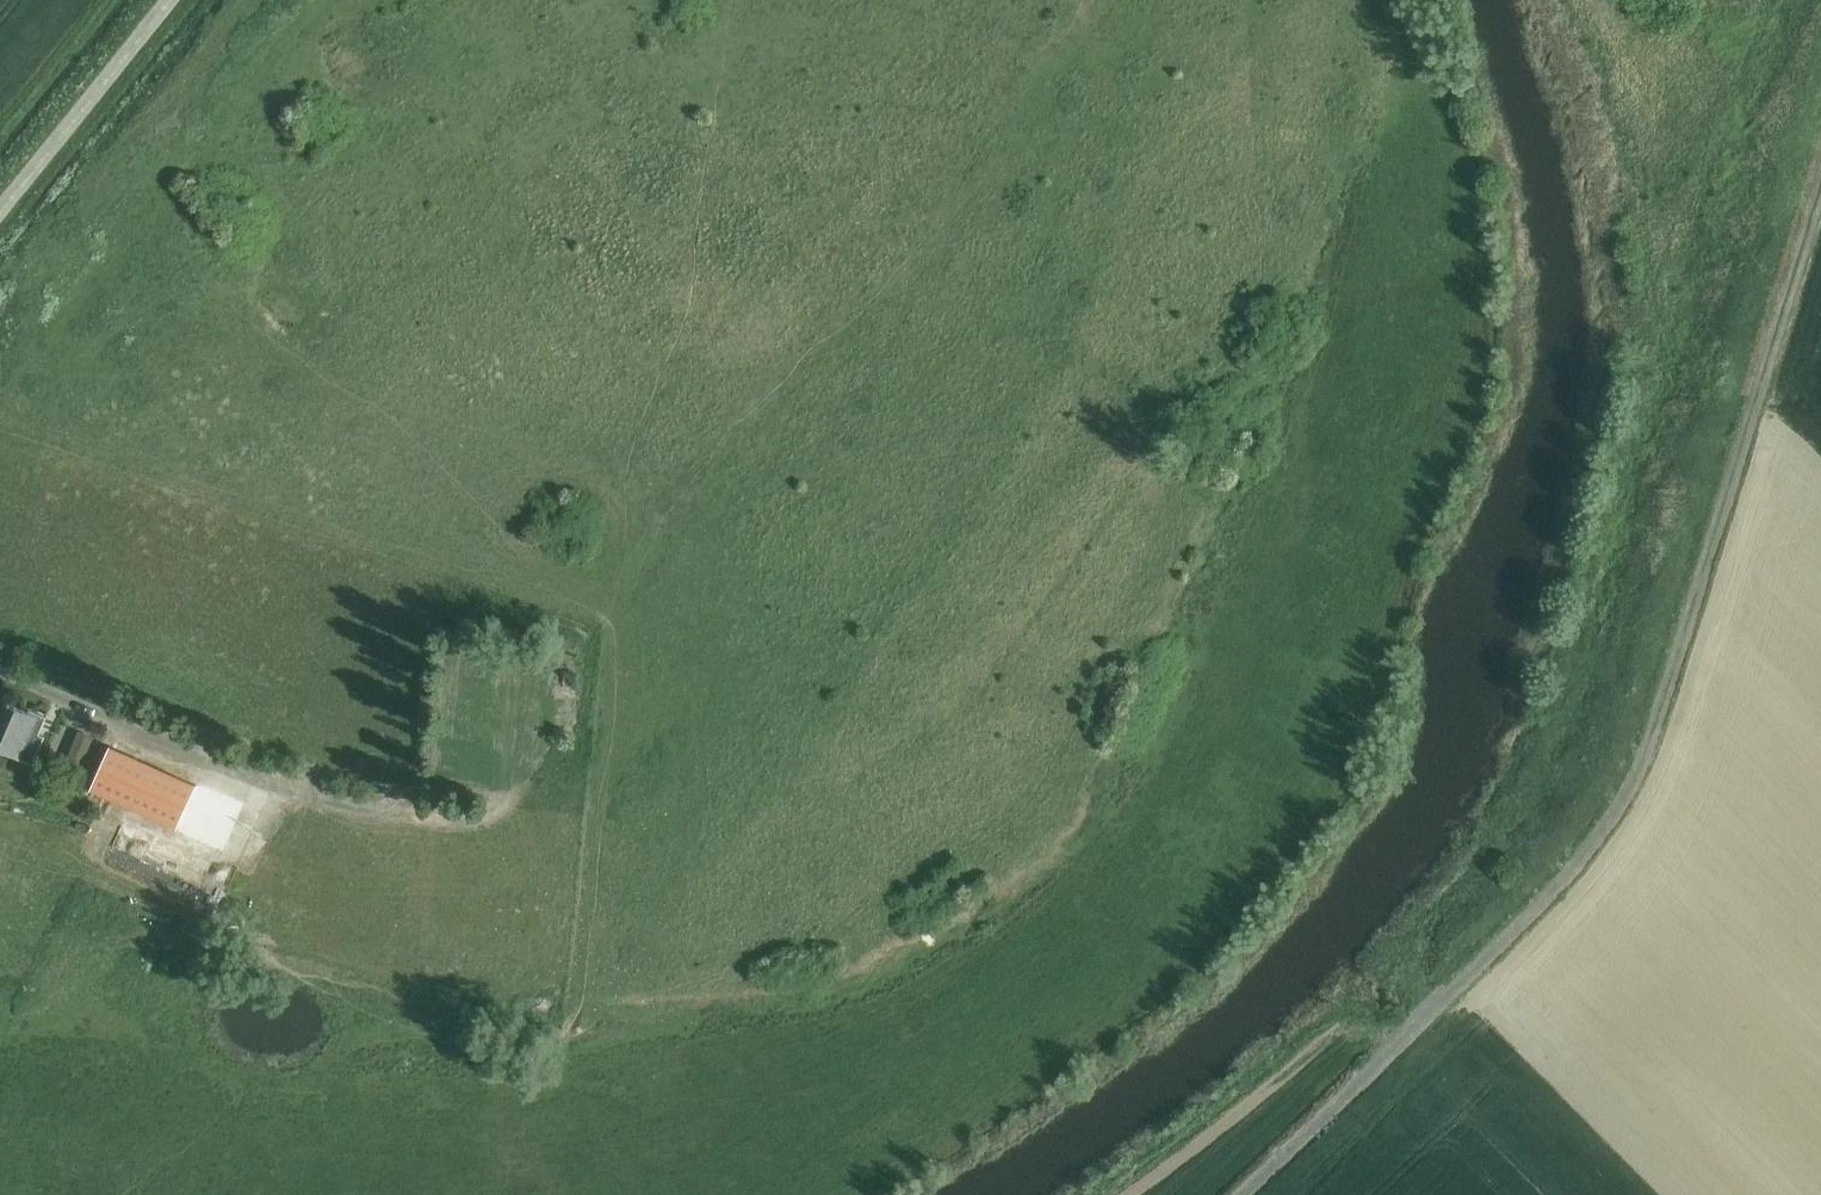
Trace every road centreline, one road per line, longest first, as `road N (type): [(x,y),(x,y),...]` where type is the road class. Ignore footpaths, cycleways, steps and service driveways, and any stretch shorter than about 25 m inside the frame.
road 1 (track): [(1820,180),(1640,768),(1608,829),(1494,954),(1240,1194)]
road 2 (unclassified): [(0,209),(169,0)]

